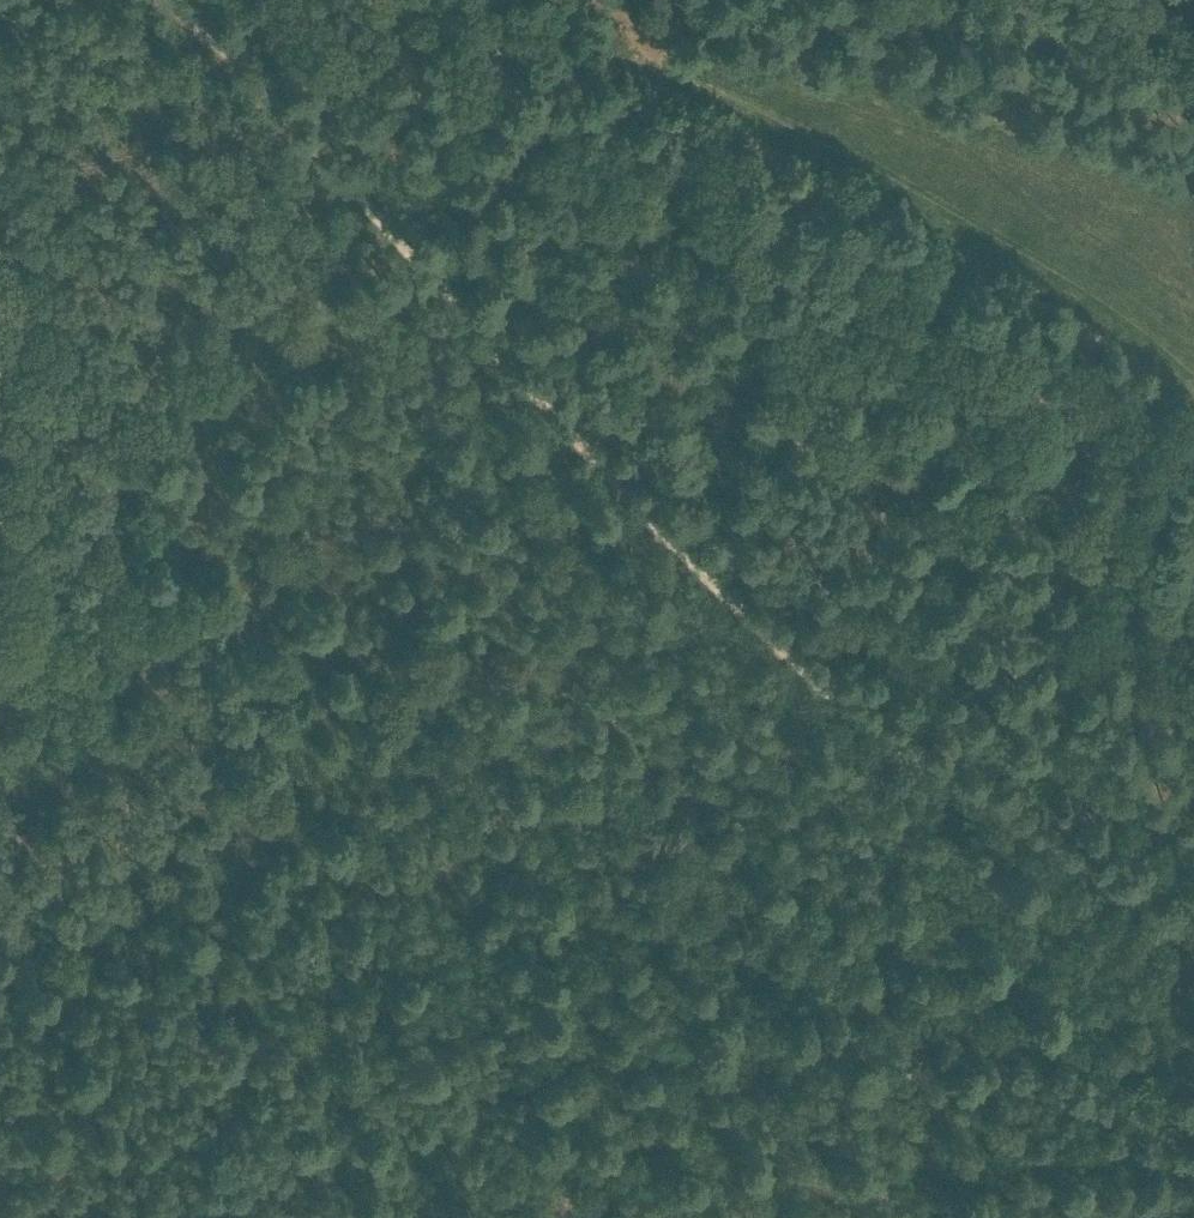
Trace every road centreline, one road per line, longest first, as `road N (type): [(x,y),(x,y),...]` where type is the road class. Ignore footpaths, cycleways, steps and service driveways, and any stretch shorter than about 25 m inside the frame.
road 1 (track): [(157,0),(175,5),(345,180),(590,454),(816,684),(900,754),(1193,943)]
road 2 (track): [(612,0),(655,59),(910,172),(995,191),(1117,258),(1193,315)]

